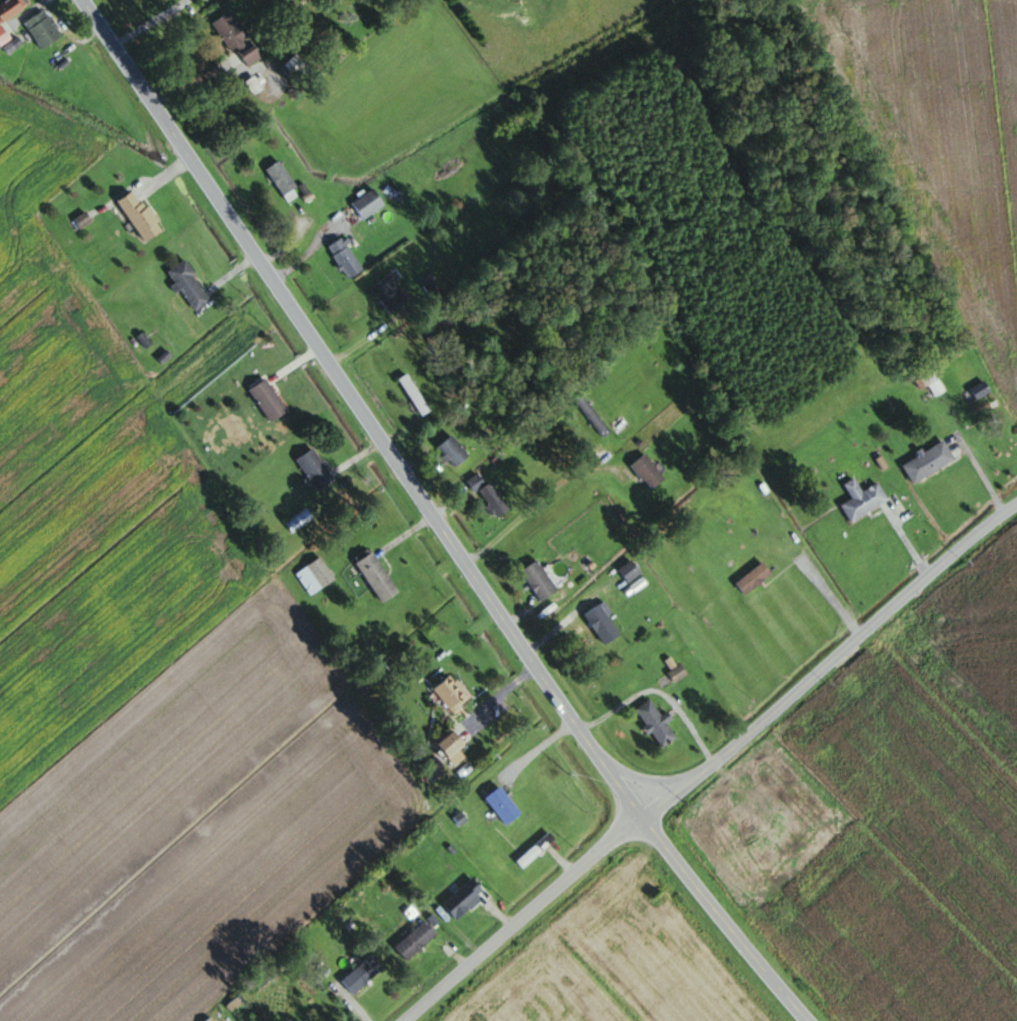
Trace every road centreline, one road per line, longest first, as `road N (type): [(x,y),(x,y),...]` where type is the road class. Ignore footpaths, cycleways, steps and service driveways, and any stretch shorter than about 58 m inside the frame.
road 1 (secondary): [(806,1020),(640,820),(82,0)]
road 2 (residential): [(640,820),(758,733),(909,594),(1016,510)]
road 3 (residential): [(240,232),(540,0)]
road 4 (residential): [(412,1020),(640,820)]

